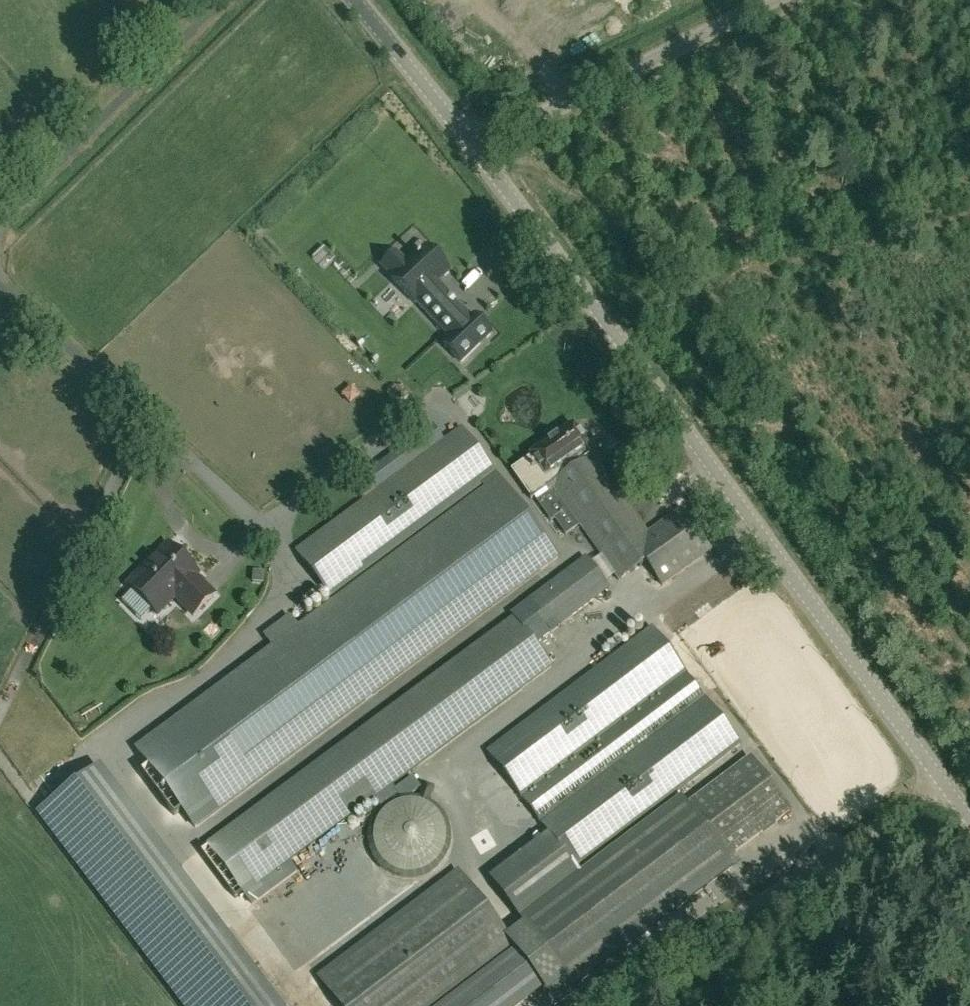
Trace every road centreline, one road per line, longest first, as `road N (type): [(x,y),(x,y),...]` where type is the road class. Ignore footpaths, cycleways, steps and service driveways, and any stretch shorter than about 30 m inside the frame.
road 1 (tertiary): [(969,819),(474,147)]
road 2 (track): [(599,1005),(947,787)]
road 3 (unclassified): [(283,555),(0,286)]
road 4 (unclassified): [(771,0),(474,147)]
road 5 (unclassified): [(0,216),(223,0)]
road 6 (tertiary): [(474,147),(353,0)]

